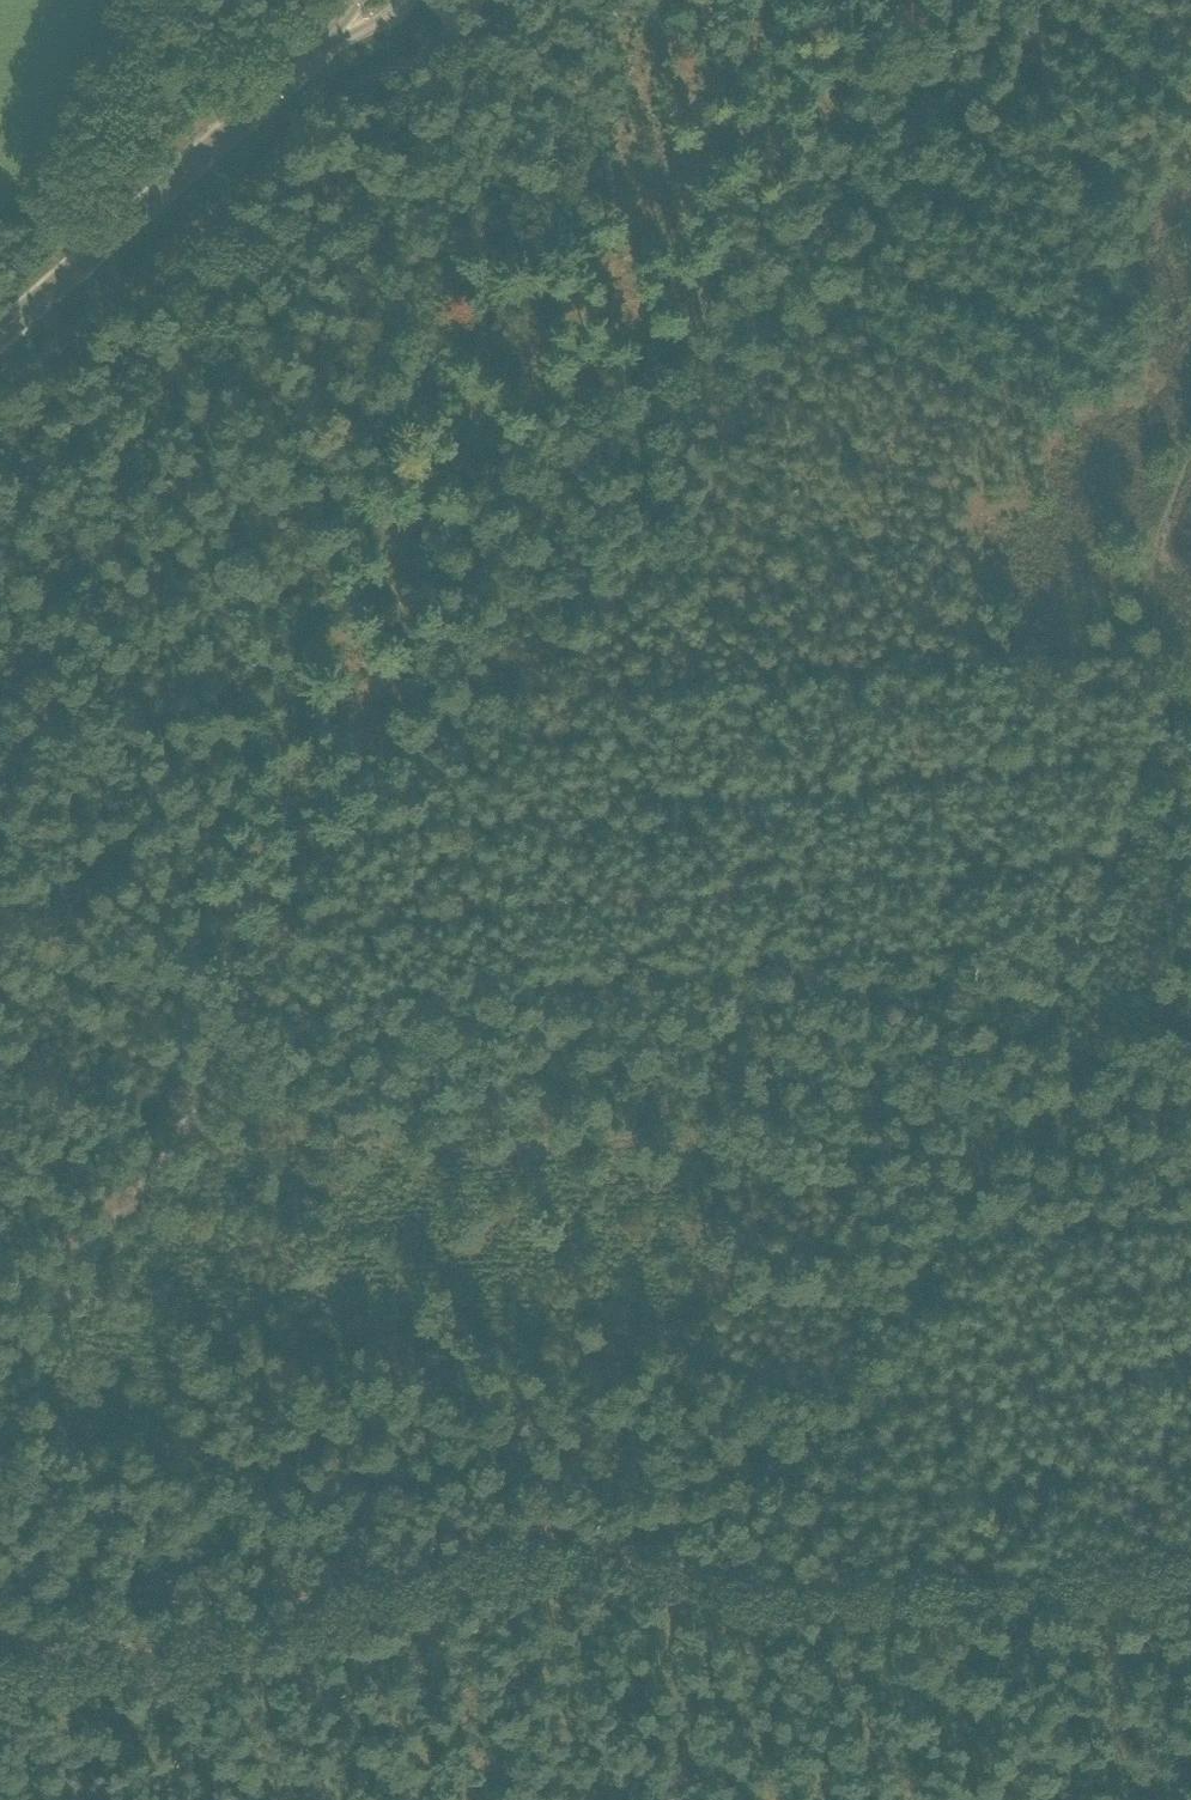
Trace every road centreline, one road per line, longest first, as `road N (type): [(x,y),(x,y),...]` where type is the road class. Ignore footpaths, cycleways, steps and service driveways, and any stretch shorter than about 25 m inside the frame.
road 1 (track): [(384,818),(407,669),(466,525),(515,463),(665,359),(741,275),(855,121),(920,0)]
road 2 (track): [(1080,0),(998,150),(740,418),(679,551),(550,670)]
road 3 (track): [(514,703),(321,874),(257,1010),(181,1133),(0,1373)]
road 4 (track): [(514,703),(1062,660),(1134,661),(1164,686)]
road 5 (track): [(539,1799),(509,1568),(588,1557),(808,1590)]
road 6 (track): [(0,1668),(226,1633),(422,1581),(509,1568)]
road 7 (track): [(995,1136),(808,1590)]
road 8 (track): [(1164,686),(1159,755),(995,1136)]
road 9 (tertiary): [(0,337),(338,37)]
road 10 (track): [(808,1590),(1151,1571)]
road 11 (track): [(1151,1571),(1175,1799)]
road 12 (track): [(61,343),(57,373),(0,501)]
road 13 (track): [(196,163),(207,66),(236,0)]

